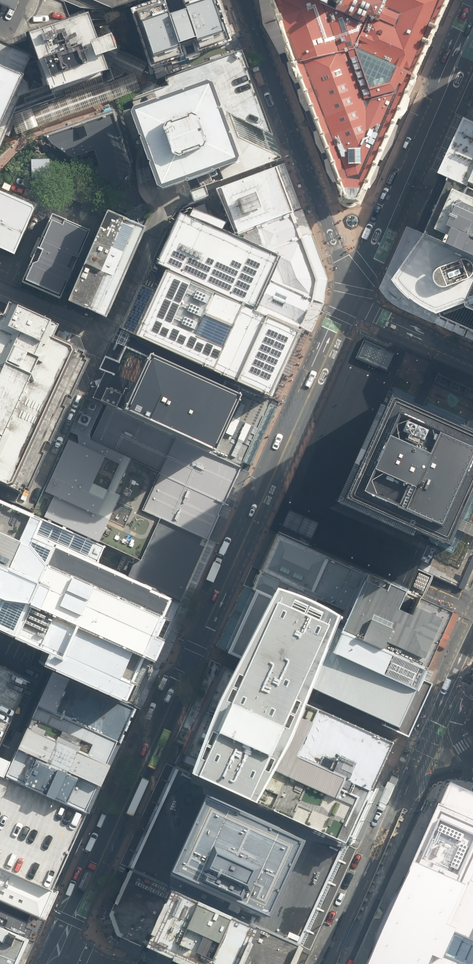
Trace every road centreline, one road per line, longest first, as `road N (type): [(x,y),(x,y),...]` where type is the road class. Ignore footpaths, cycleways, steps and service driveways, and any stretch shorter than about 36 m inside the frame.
road 1 (secondary): [(63,943),(352,300)]
road 2 (tertiary): [(352,300),(246,0)]
road 3 (secondary): [(352,300),(472,24)]
road 4 (secondary): [(409,795),(333,963)]
road 5 (secondary): [(472,660),(409,795)]
road 6 (unclassified): [(472,358),(352,300)]

